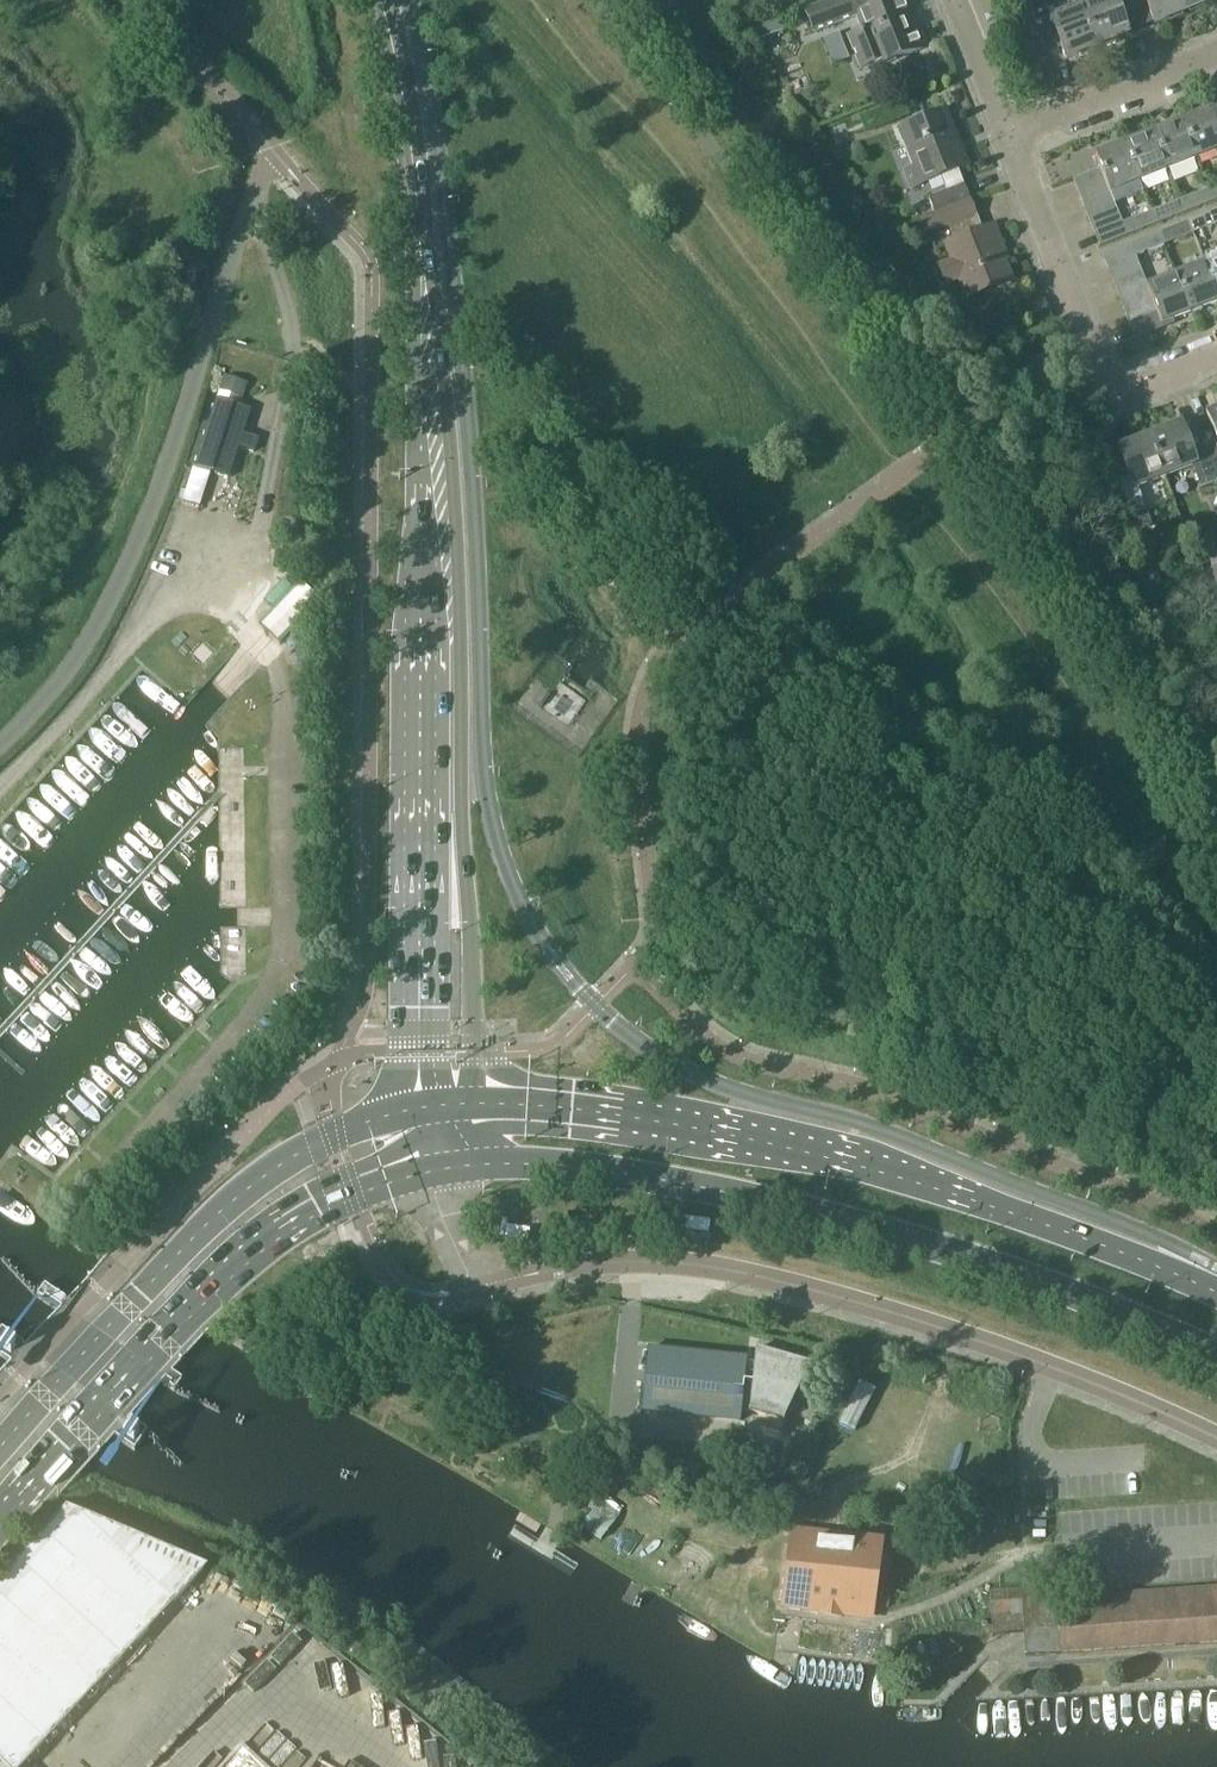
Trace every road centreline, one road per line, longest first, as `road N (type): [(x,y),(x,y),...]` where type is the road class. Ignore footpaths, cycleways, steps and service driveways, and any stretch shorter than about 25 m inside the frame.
road 1 (unclassified): [(447,1159),(444,1212),(471,1287),(605,1262),(714,1266),(983,1340),(1216,1437)]
road 2 (unclassified): [(0,744),(79,655),(118,585),(266,161),(265,140),(249,119),(134,0)]
road 3 (secondary): [(473,1105),(457,546),(447,403),(422,275)]
road 4 (secondary): [(422,275),(414,382),(422,1107)]
road 5 (primary): [(447,1159),(556,1163),(763,1200),(981,1260),(1216,1356)]
road 6 (primary): [(1216,1293),(1040,1221),(849,1163),(571,1109),(473,1105)]
road 7 (primary): [(0,1527),(274,1238),(354,1186),(447,1159)]
road 8 (primary): [(422,1107),(337,1133),(276,1165),(151,1281),(0,1450)]
road 9 (residential): [(1123,397),(1091,343),(1010,141)]
road 10 (secondary): [(422,275),(403,90),(381,0)]
road 11 (residential): [(1010,141),(1216,55)]
road 12 (residential): [(1010,141),(956,0)]

